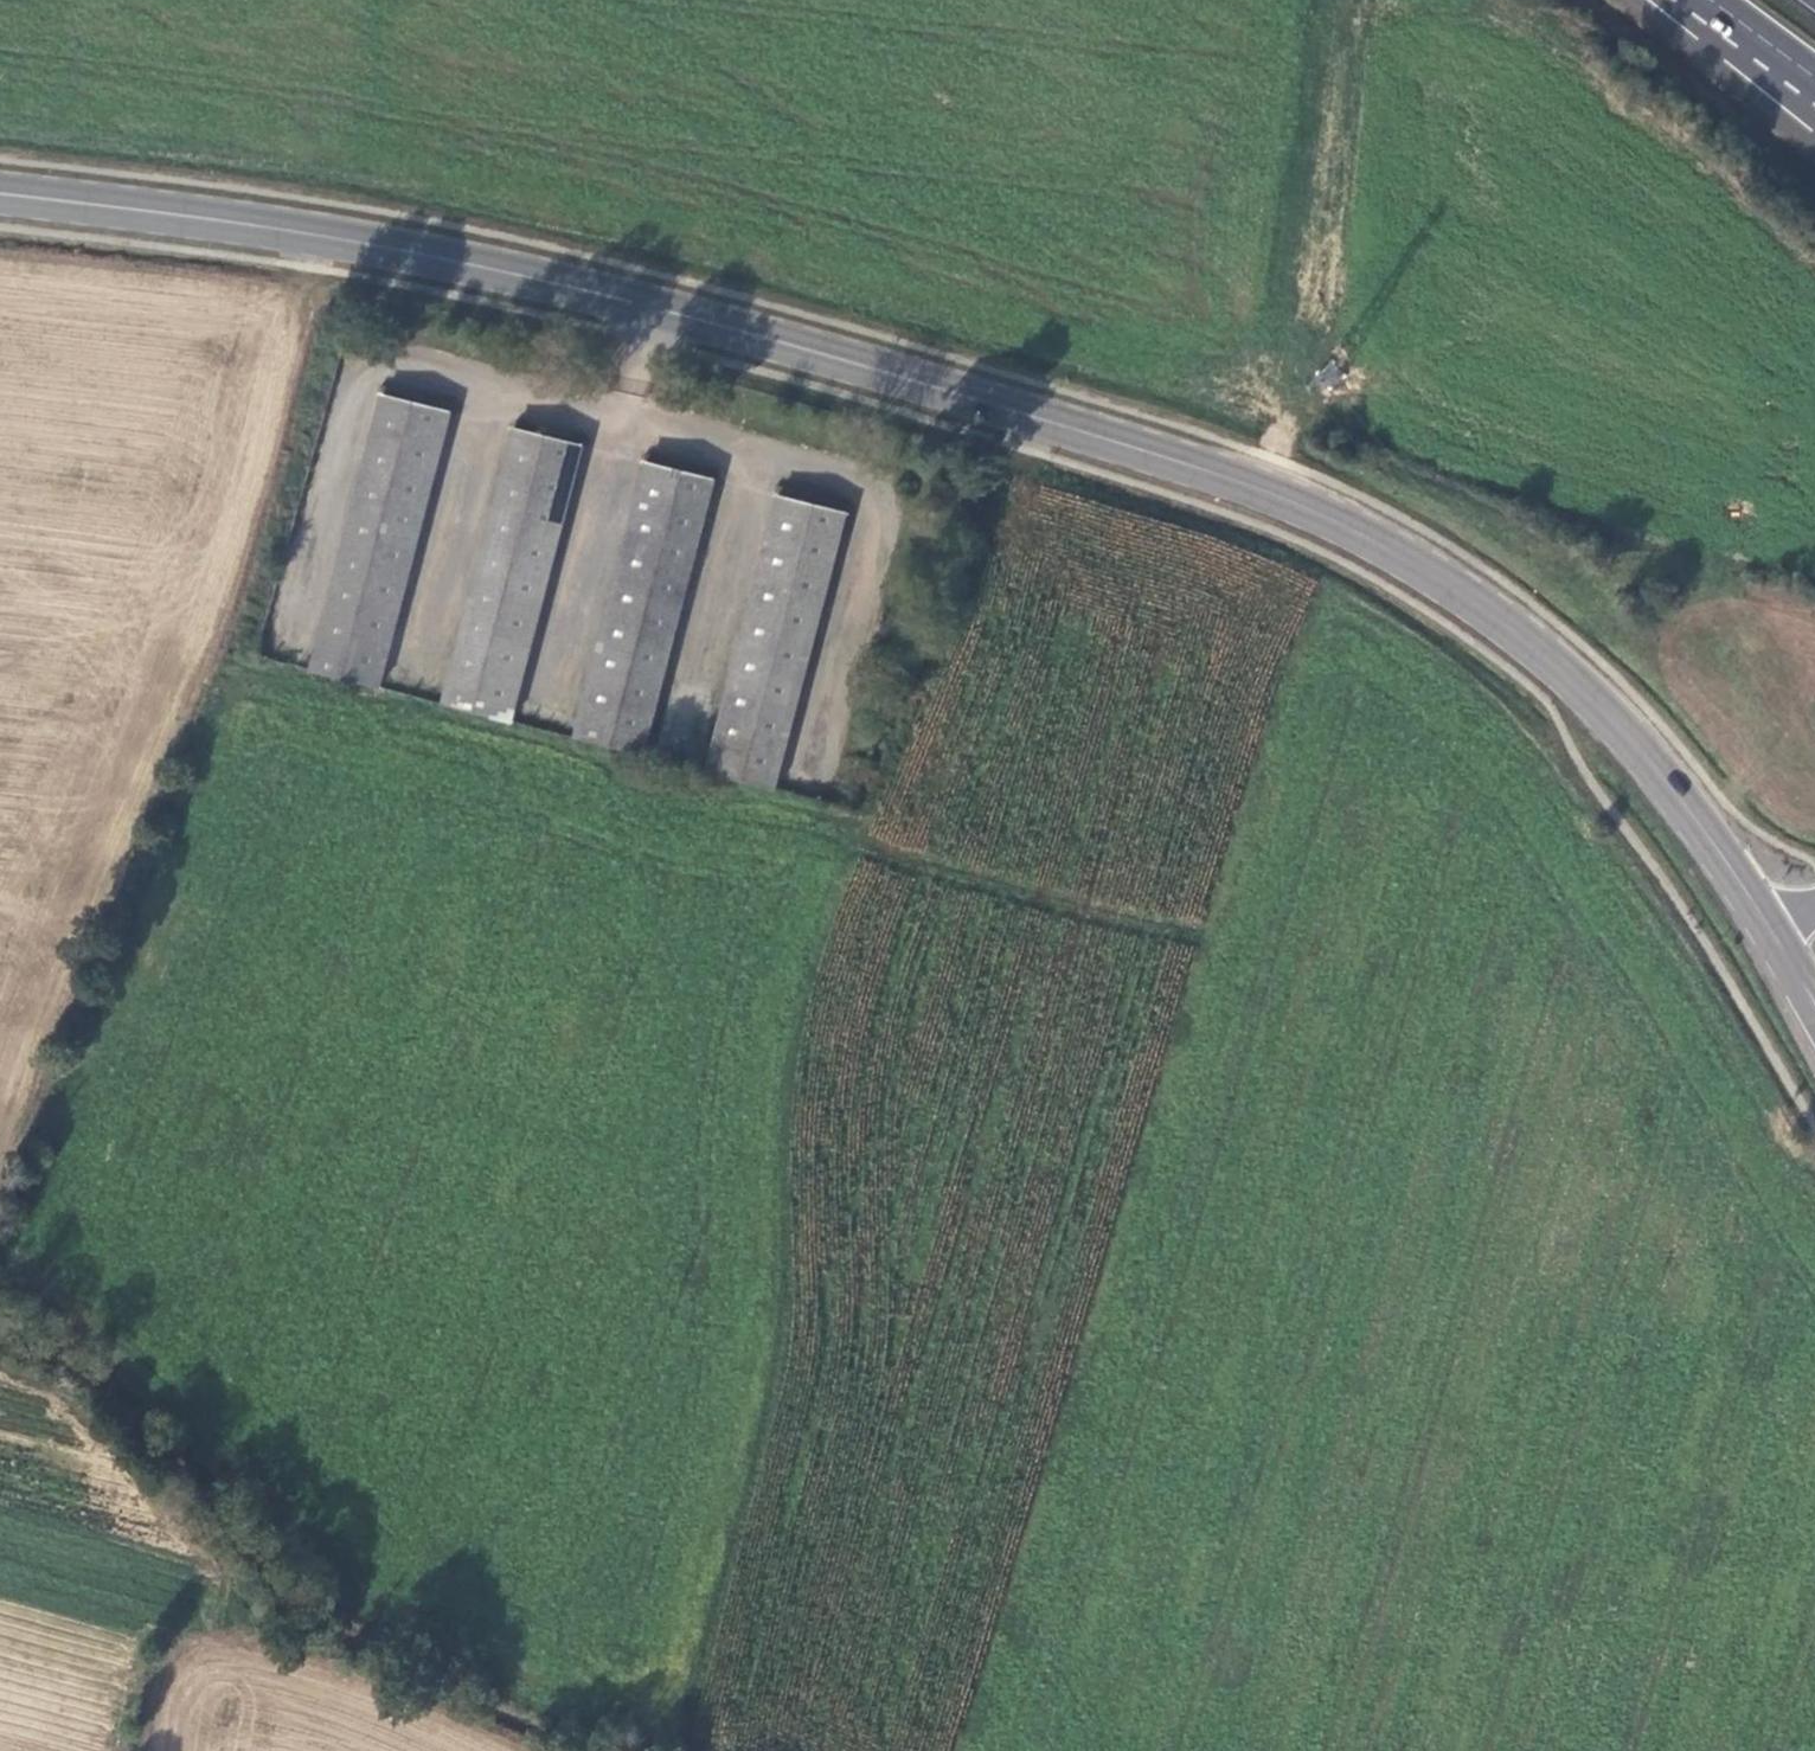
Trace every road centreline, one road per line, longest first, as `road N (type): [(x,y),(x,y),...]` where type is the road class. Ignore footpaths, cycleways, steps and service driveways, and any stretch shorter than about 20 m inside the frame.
road 1 (secondary): [(0,198),(286,233),(519,276),(1095,436),(1333,520),(1520,635),(1589,695),(1651,759),(1772,930)]
road 2 (trunk): [(1690,0),(1814,114)]
road 3 (trunk): [(1714,0),(1814,75)]

